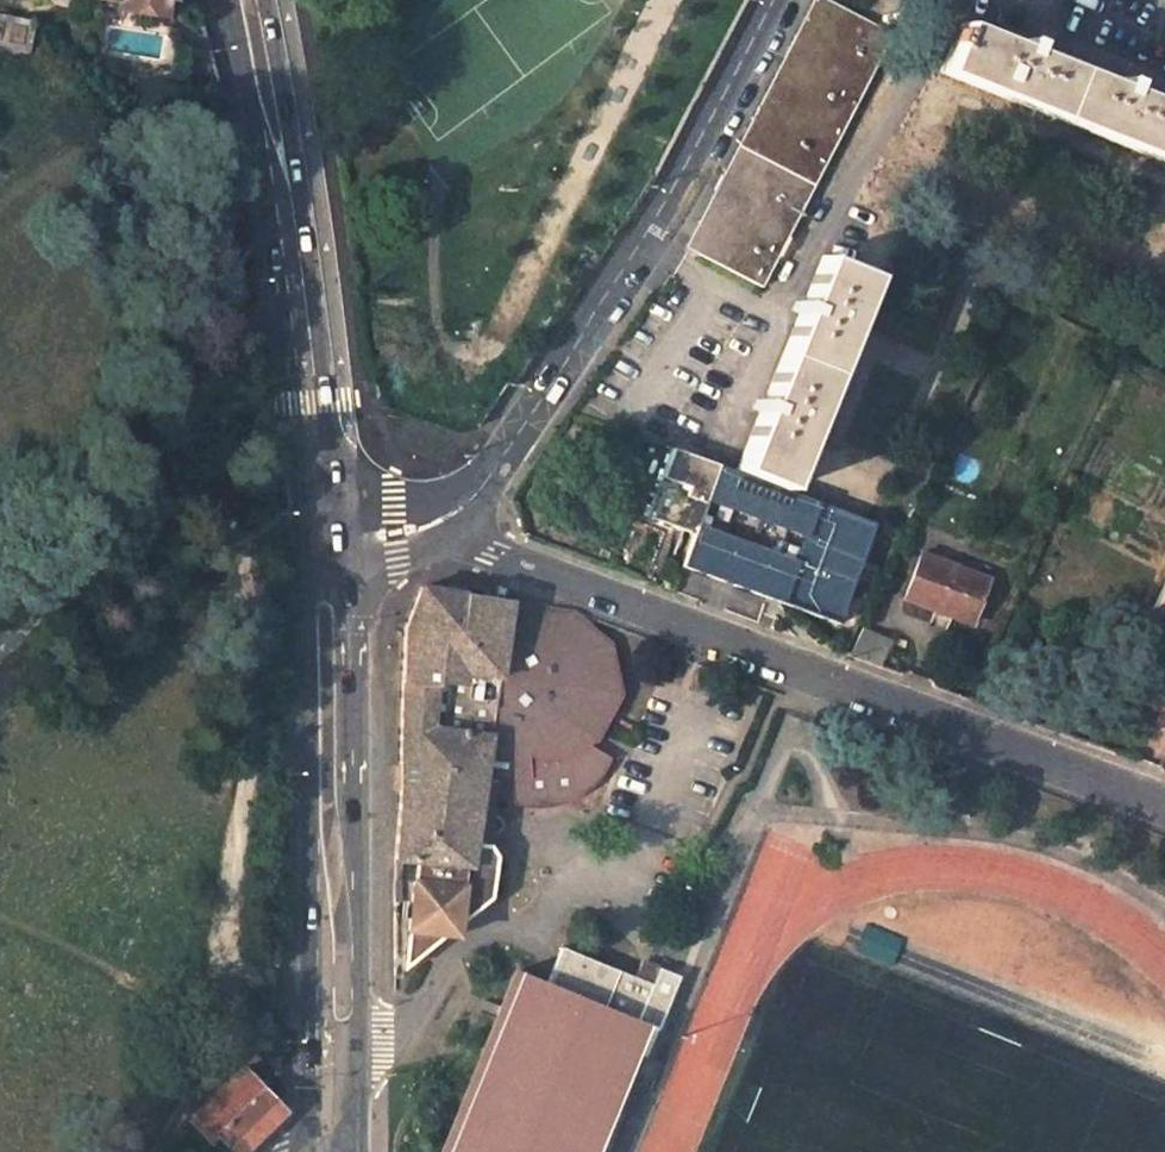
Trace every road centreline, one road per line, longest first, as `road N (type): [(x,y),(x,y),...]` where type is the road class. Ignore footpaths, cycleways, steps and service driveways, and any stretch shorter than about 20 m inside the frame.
road 1 (unclassified): [(435,516),(495,552),(1164,800)]
road 2 (unclassified): [(435,516),(489,478),(776,0)]
road 3 (secondary): [(326,1151),(329,542)]
road 4 (secondary): [(224,0),(268,210),(309,491),(329,542)]
road 5 (secondary): [(329,542),(343,491),(313,211),(273,0)]

